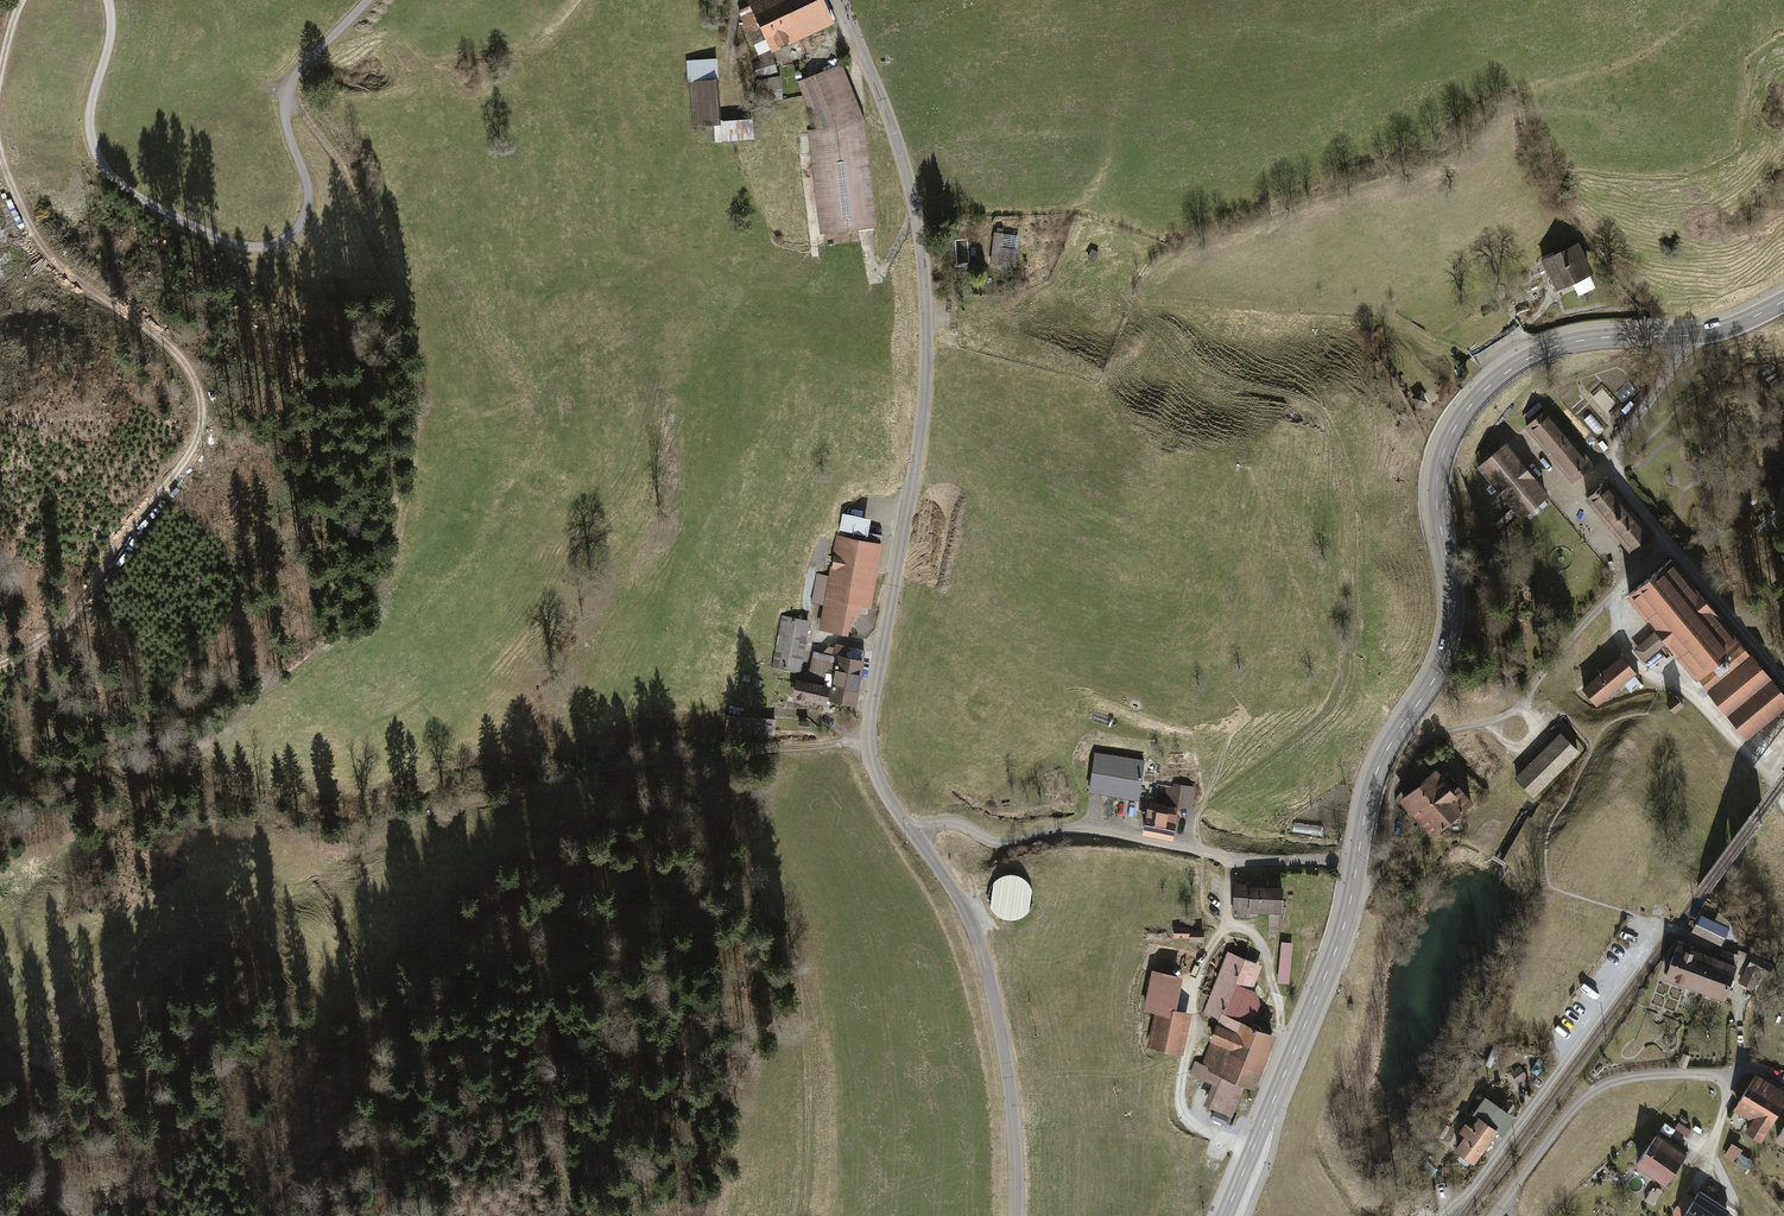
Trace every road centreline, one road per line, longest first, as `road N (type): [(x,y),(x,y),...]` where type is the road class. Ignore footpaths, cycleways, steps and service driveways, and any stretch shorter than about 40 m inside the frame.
road 1 (tertiary): [(915,836),(875,772),(870,715),(922,427),(924,282),(901,155),(839,0)]
road 2 (secondary): [(1357,865),(1379,766),(1434,681),(1451,637),(1453,584),(1437,485),(1455,429),(1490,385),(1551,349),(1596,338),(1683,336)]
road 3 (track): [(367,0),(299,70),(286,95),(284,122),(308,206),(297,231),(250,252),(223,246),(126,192),(96,165),(88,130),(109,38),(107,0)]
road 4 (track): [(0,160),(50,259),(183,366),(196,402),(192,437),(175,472),(137,515),(82,605),(0,667)]
road 5 (track): [(698,794),(594,830),(498,900),(425,988),(364,1117),(273,1203)]
road 6 (residential): [(915,836),(947,822),(997,842),(1082,830),(1230,858),(1357,865)]
road 7 (track): [(711,788),(803,977),(803,1215)]
road 8 (residential): [(1353,887),(1375,880),(1386,860),(1399,774),(1421,743),(1521,706),(1626,586)]
road 9 (track): [(698,794),(712,845),(632,1215)]
road 10 (tertiary): [(1016,1215),(1014,1123),(990,981),(961,902),(915,836)]
road 11 (secondary): [(1225,1215),(1326,975),(1353,887)]
road 12 (track): [(1230,858),(1226,928),(1196,974),(1181,1103),(1200,1130),(1253,1149)]
road 13 (residential): [(1495,1213),(1567,1115),(1596,1090),(1650,1075),(1729,1077)]
road 14 (residential): [(1783,803),(1697,698),(1638,667),(1625,650),(1619,622),(1626,586)]
road 15 (residential): [(1683,336),(1616,445),(1610,470),(1666,541)]
road 16 (track): [(740,758),(594,771),(507,799)]
road 17 (track): [(709,1215),(738,1106),(778,1017)]
road 18 (track): [(1742,1069),(1736,958),(1659,925)]
road 19 (track): [(0,1041),(18,1063),(134,1124)]
road 20 (track): [(1226,928),(1256,937),(1283,1033),(1297,1043)]
road 21 (track): [(729,710),(812,716),(852,741)]

